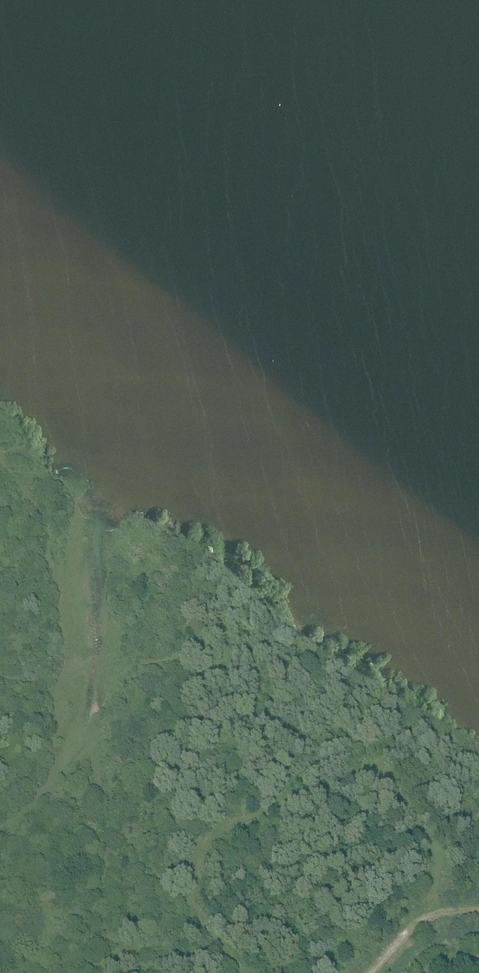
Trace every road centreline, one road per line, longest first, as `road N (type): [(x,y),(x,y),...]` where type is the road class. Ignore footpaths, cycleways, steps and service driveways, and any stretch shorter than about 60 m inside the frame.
road 1 (track): [(478,911),(420,928),(374,972)]

